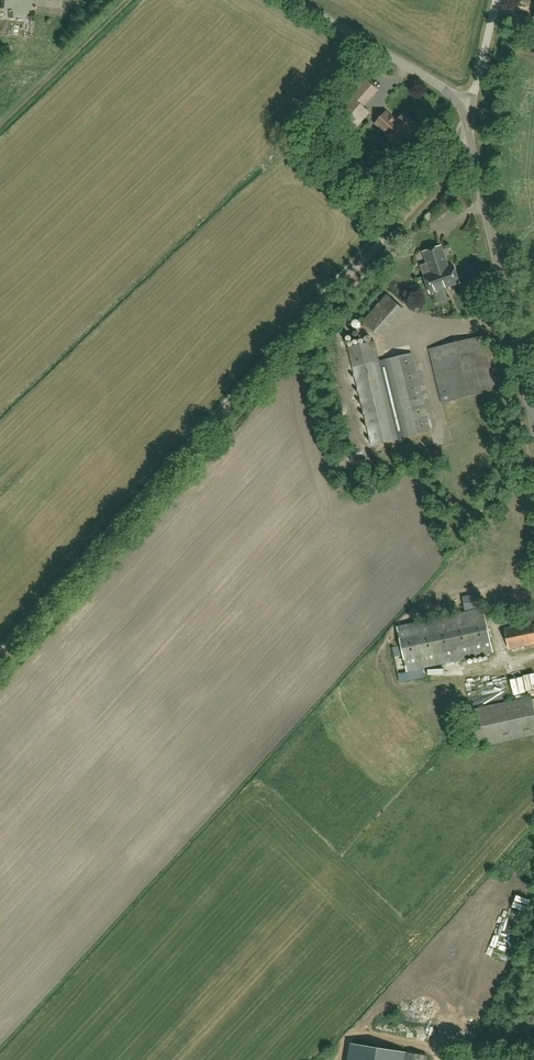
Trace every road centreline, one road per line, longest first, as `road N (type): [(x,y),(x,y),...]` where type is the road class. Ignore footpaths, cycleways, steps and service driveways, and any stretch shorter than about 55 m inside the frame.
road 1 (track): [(0,673),(258,392),(472,139)]
road 2 (unclassified): [(533,426),(483,201),(472,101)]
road 3 (unclassified): [(472,101),(291,0)]

